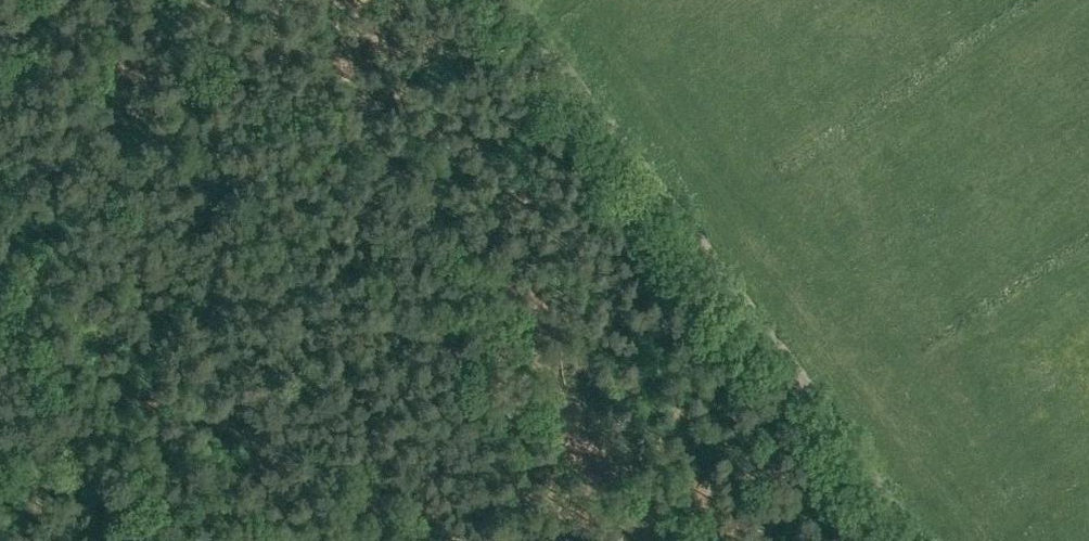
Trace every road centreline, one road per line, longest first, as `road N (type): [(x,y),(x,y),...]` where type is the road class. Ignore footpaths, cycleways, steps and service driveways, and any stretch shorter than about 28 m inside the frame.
road 1 (unclassified): [(916,540),(506,0)]
road 2 (track): [(849,456),(802,501),(717,529),(673,528)]

